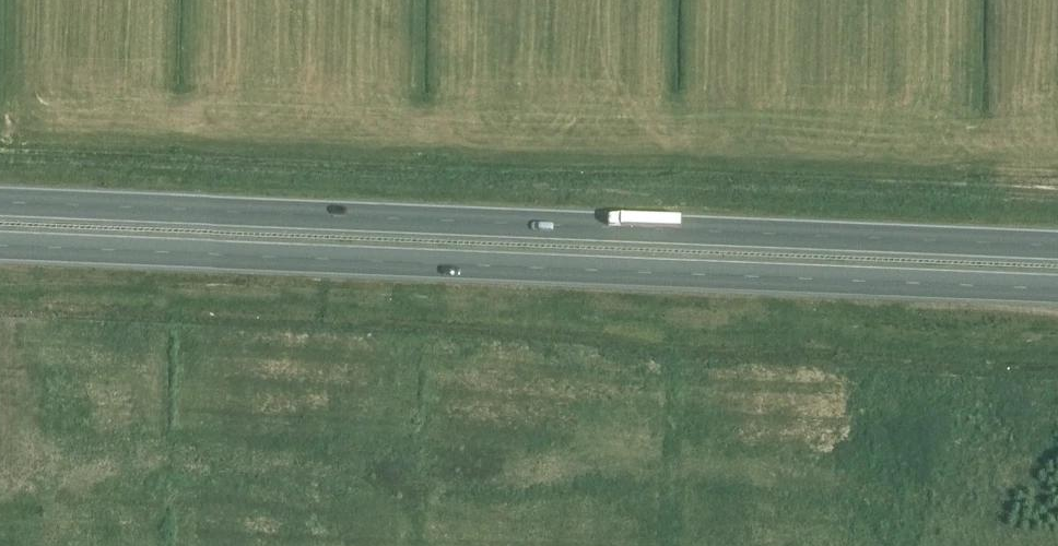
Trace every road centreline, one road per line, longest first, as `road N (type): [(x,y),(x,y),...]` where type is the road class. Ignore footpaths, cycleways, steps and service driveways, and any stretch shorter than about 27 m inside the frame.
road 1 (trunk): [(1057,245),(0,202)]
road 2 (trunk): [(0,245),(1057,288)]

